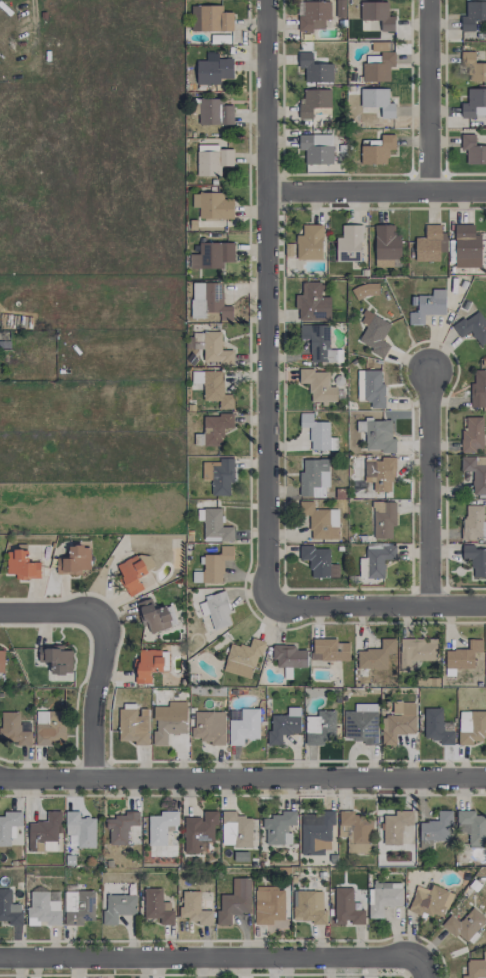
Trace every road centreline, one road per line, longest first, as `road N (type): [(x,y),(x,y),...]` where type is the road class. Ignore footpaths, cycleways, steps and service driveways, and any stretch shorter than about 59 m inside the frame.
road 1 (residential): [(262,0),(263,605)]
road 2 (residential): [(485,780),(0,777)]
road 3 (residential): [(417,963),(0,963)]
road 4 (residential): [(94,778),(97,614),(0,614)]
road 5 (residential): [(430,370),(430,600)]
road 6 (residential): [(485,601),(263,605)]
road 7 (residential): [(485,192),(263,191)]
road 8 (residential): [(431,0),(432,192)]

